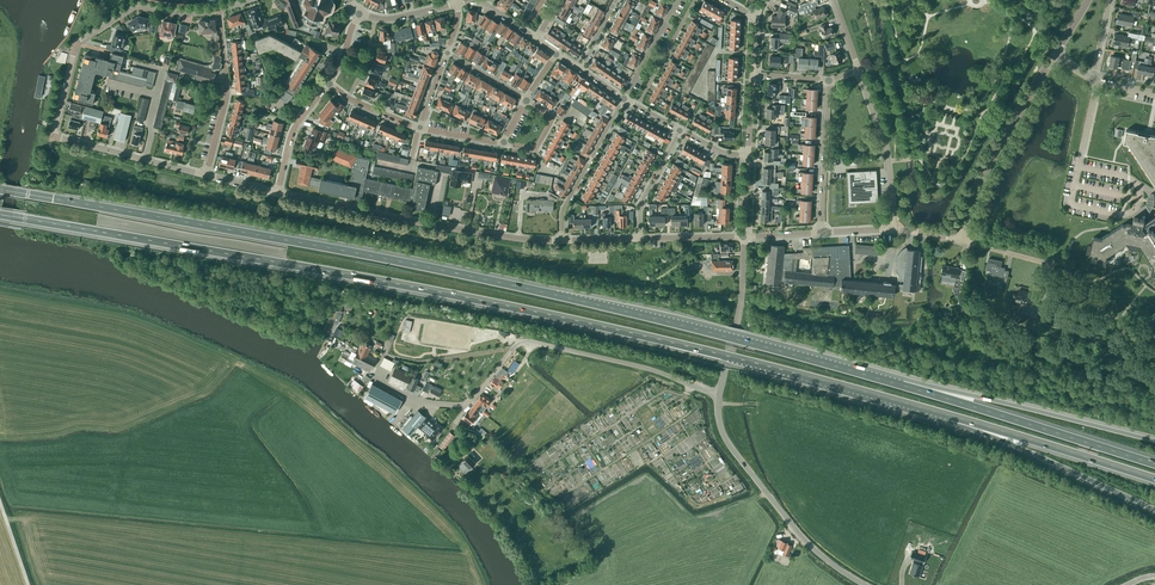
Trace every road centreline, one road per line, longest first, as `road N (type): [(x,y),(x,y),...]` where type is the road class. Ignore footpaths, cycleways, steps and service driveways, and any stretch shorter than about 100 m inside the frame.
road 1 (motorway): [(0,215),(560,318),(950,416)]
road 2 (motorway): [(902,386),(473,277),(0,189)]
road 3 (residential): [(205,176),(53,136),(76,43),(135,7),(219,9)]
road 4 (unclassified): [(718,396),(650,369),(528,342),(512,348),(464,404)]
road 5 (residential): [(562,239),(492,235),(278,193)]
road 6 (motorway): [(1154,464),(902,386)]
road 7 (motorway): [(1154,440),(902,386)]
road 8 (unclassified): [(865,584),(784,516),(727,442),(718,396)]
road 9 (motorway): [(950,416),(1154,510)]
road 10 (motorway): [(950,416),(1154,478)]
road 11 (unclassified): [(960,240),(990,160),(1054,56)]
road 12 (residential): [(205,176),(225,102),(219,9)]
road 13 (residential): [(895,229),(888,153),(858,69)]
road 14 (unclassified): [(718,396),(742,294),(743,237)]
road 15 (residential): [(562,239),(565,203),(624,99)]
road 16 (residential): [(821,233),(828,79)]
road 17 (residential): [(278,193),(296,126),(329,84)]
road 18 (residential): [(637,108),(694,0)]

